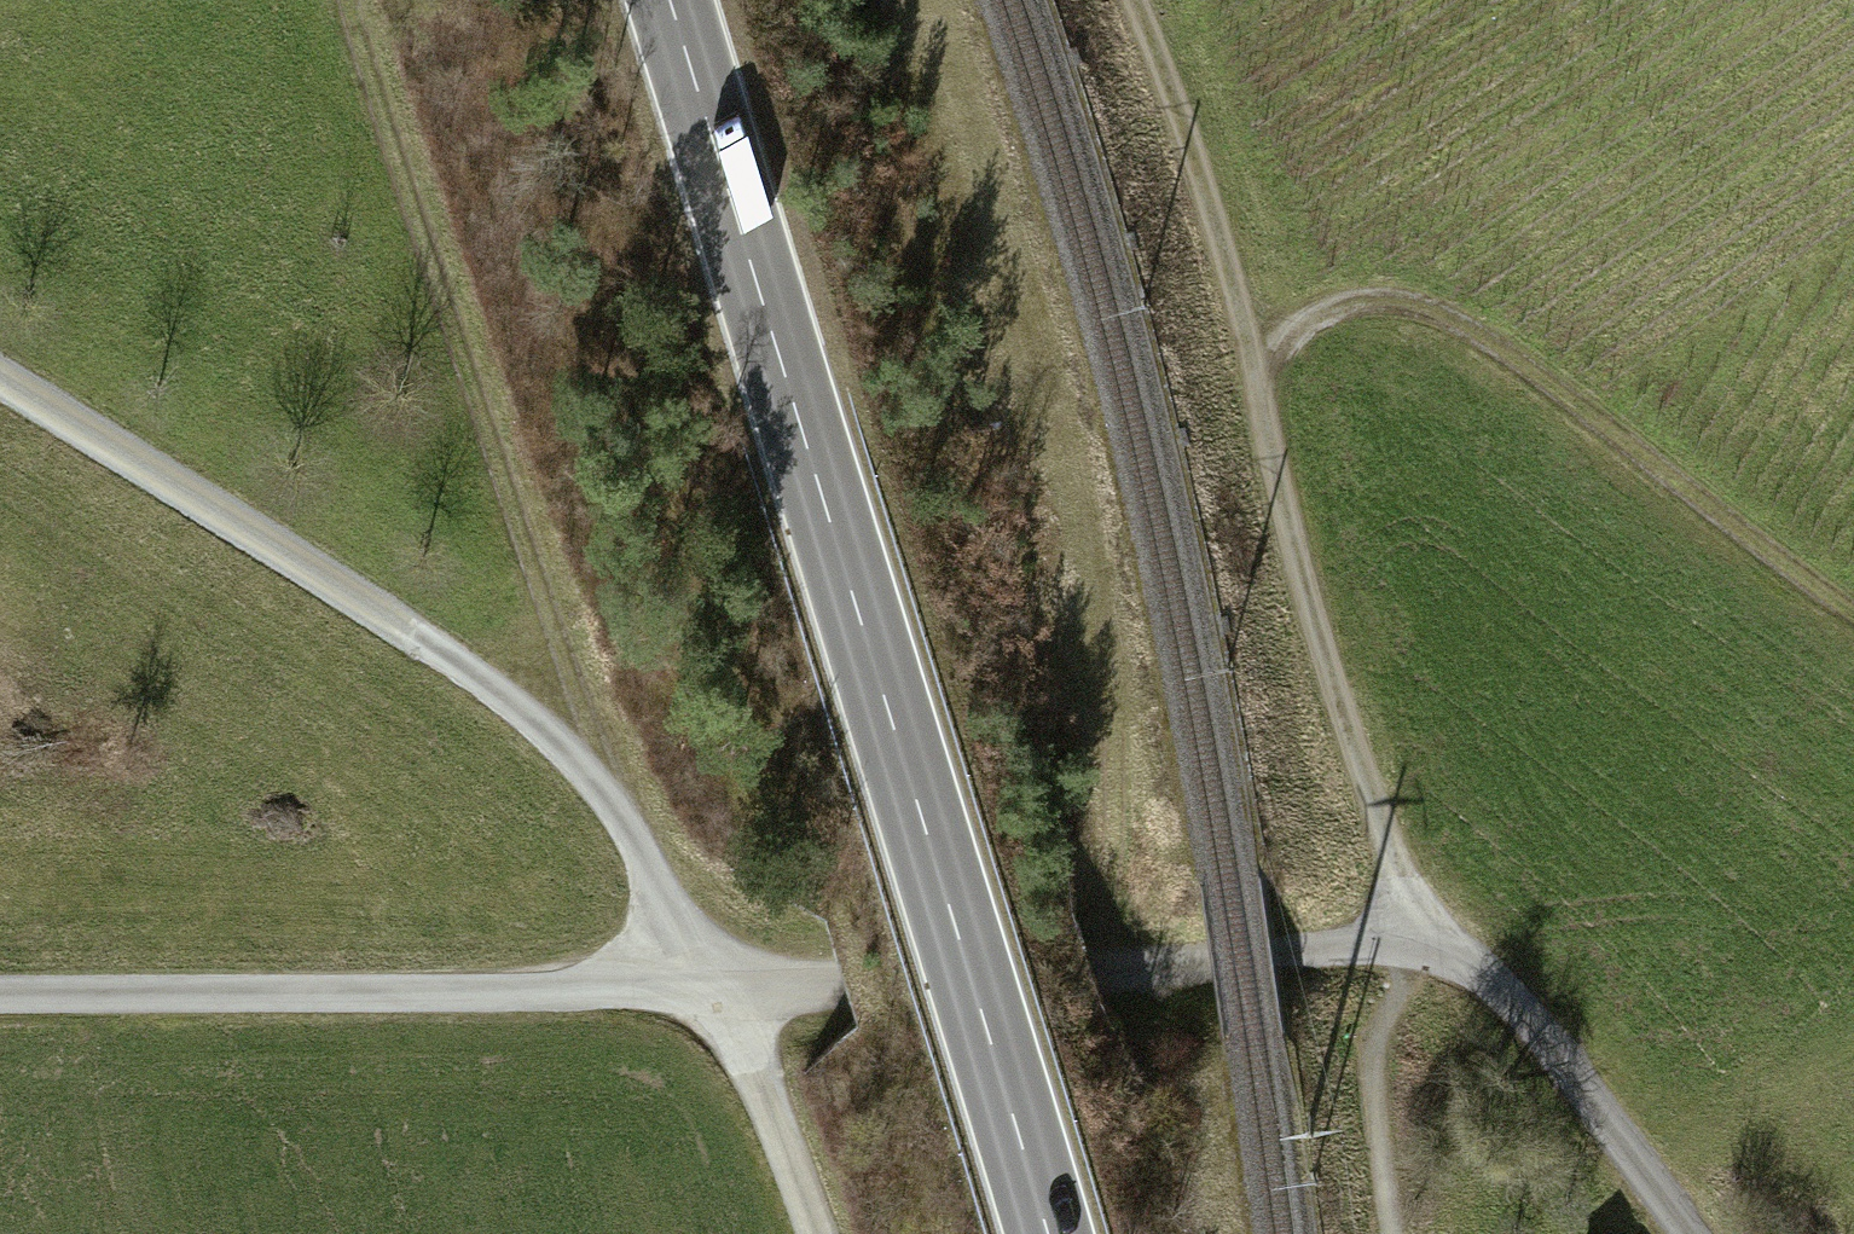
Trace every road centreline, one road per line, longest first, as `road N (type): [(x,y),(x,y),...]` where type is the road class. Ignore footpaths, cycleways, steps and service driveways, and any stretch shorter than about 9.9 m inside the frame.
road 1 (secondary): [(670,0),(1046,1233)]
road 2 (track): [(0,377),(329,579),(564,757),(618,815),(709,986)]
road 3 (track): [(329,0),(581,776)]
road 4 (track): [(1258,413),(1269,362),(1304,321),(1342,299),(1375,293),(1409,302),(1462,324),(1853,616)]
road 5 (track): [(709,986),(1212,965),(1371,943),(1426,925)]
road 6 (track): [(709,986),(0,983)]
road 7 (track): [(1426,925),(1399,873),(1304,608),(1258,413)]
road 8 (track): [(1258,413),(1230,275),(1128,0)]
road 9 (track): [(1426,925),(1506,994),(1693,1233)]
road 10 (track): [(813,1233),(750,1068),(709,986)]

